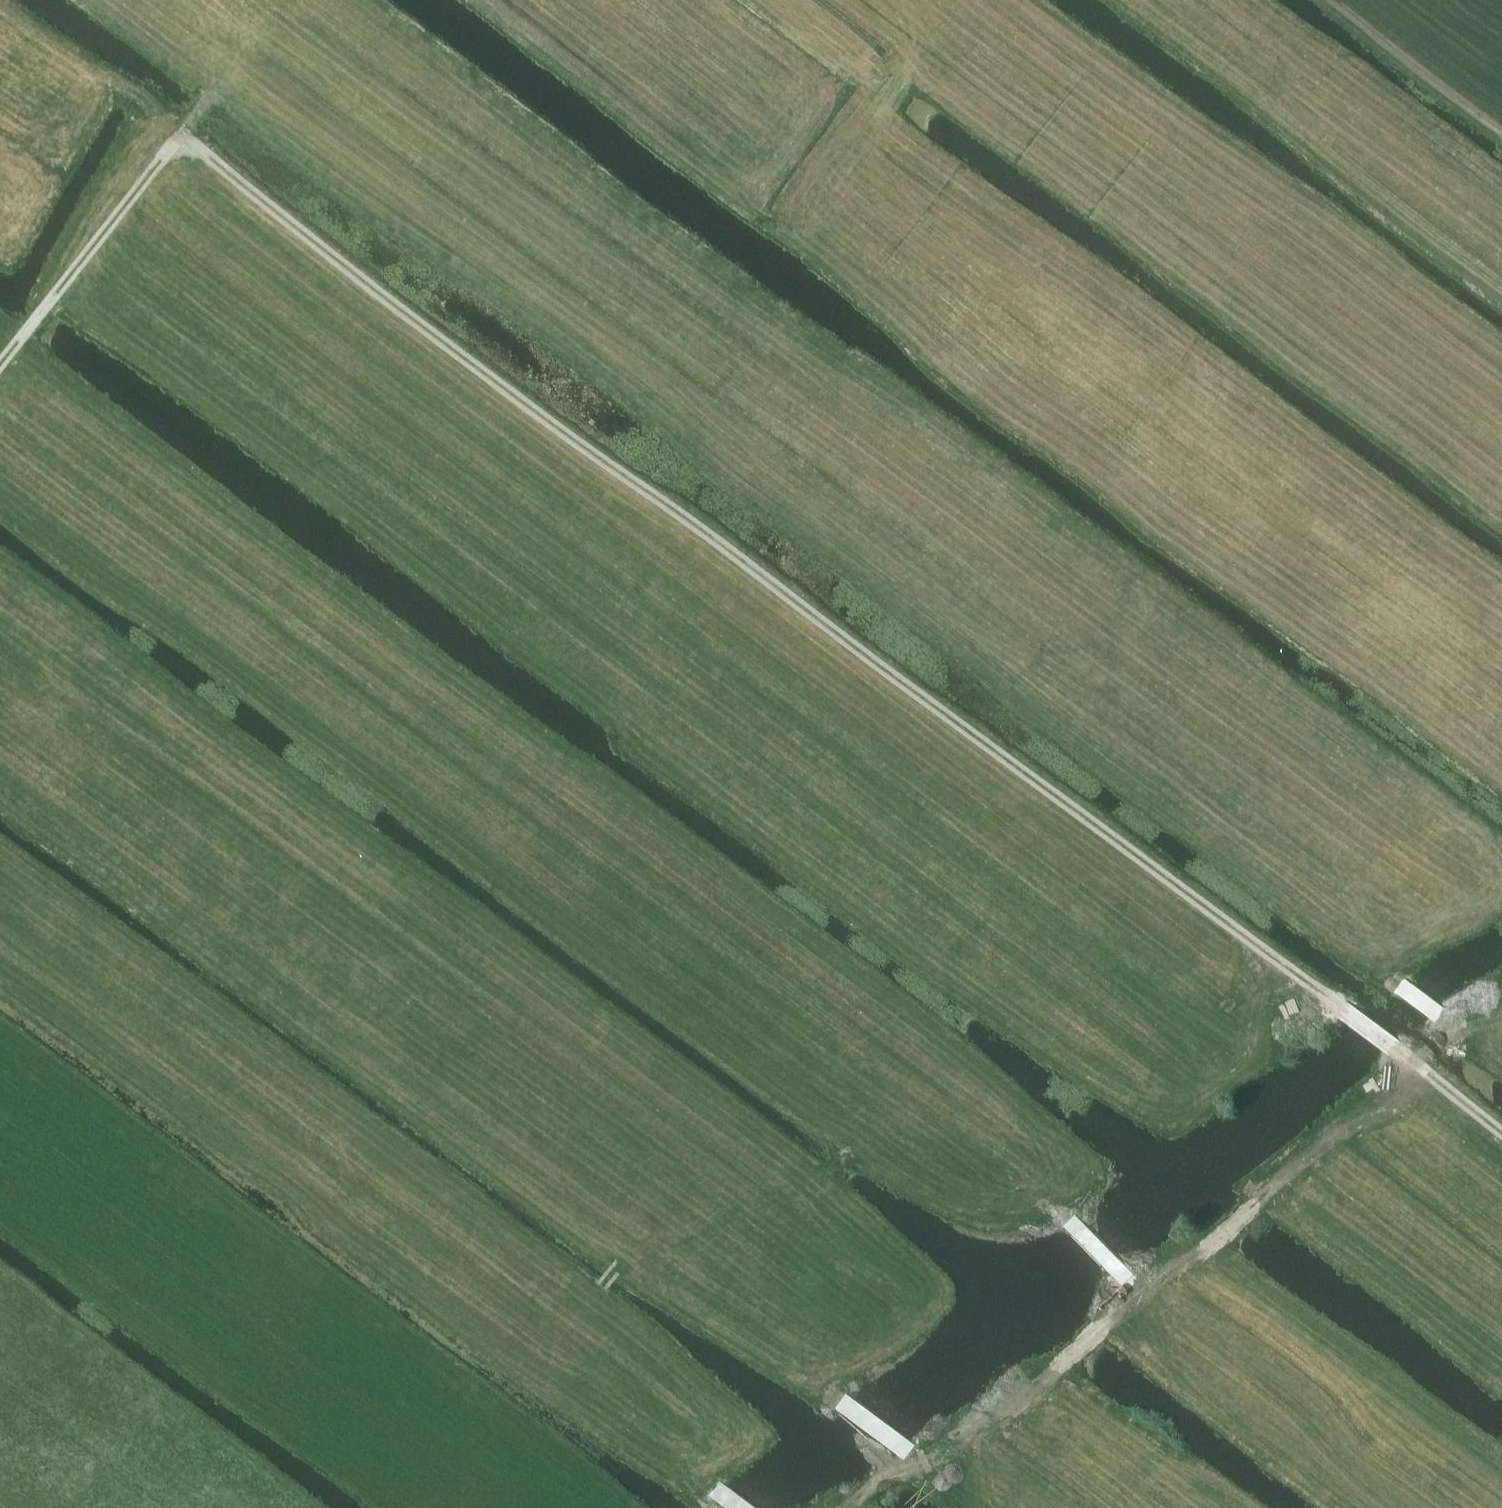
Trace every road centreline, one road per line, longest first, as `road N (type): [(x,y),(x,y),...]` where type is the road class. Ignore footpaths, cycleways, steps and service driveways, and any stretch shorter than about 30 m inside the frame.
road 1 (track): [(841,1507),(1214,1249),(1334,1129),(1419,1065),(1480,1005),(1501,997)]

